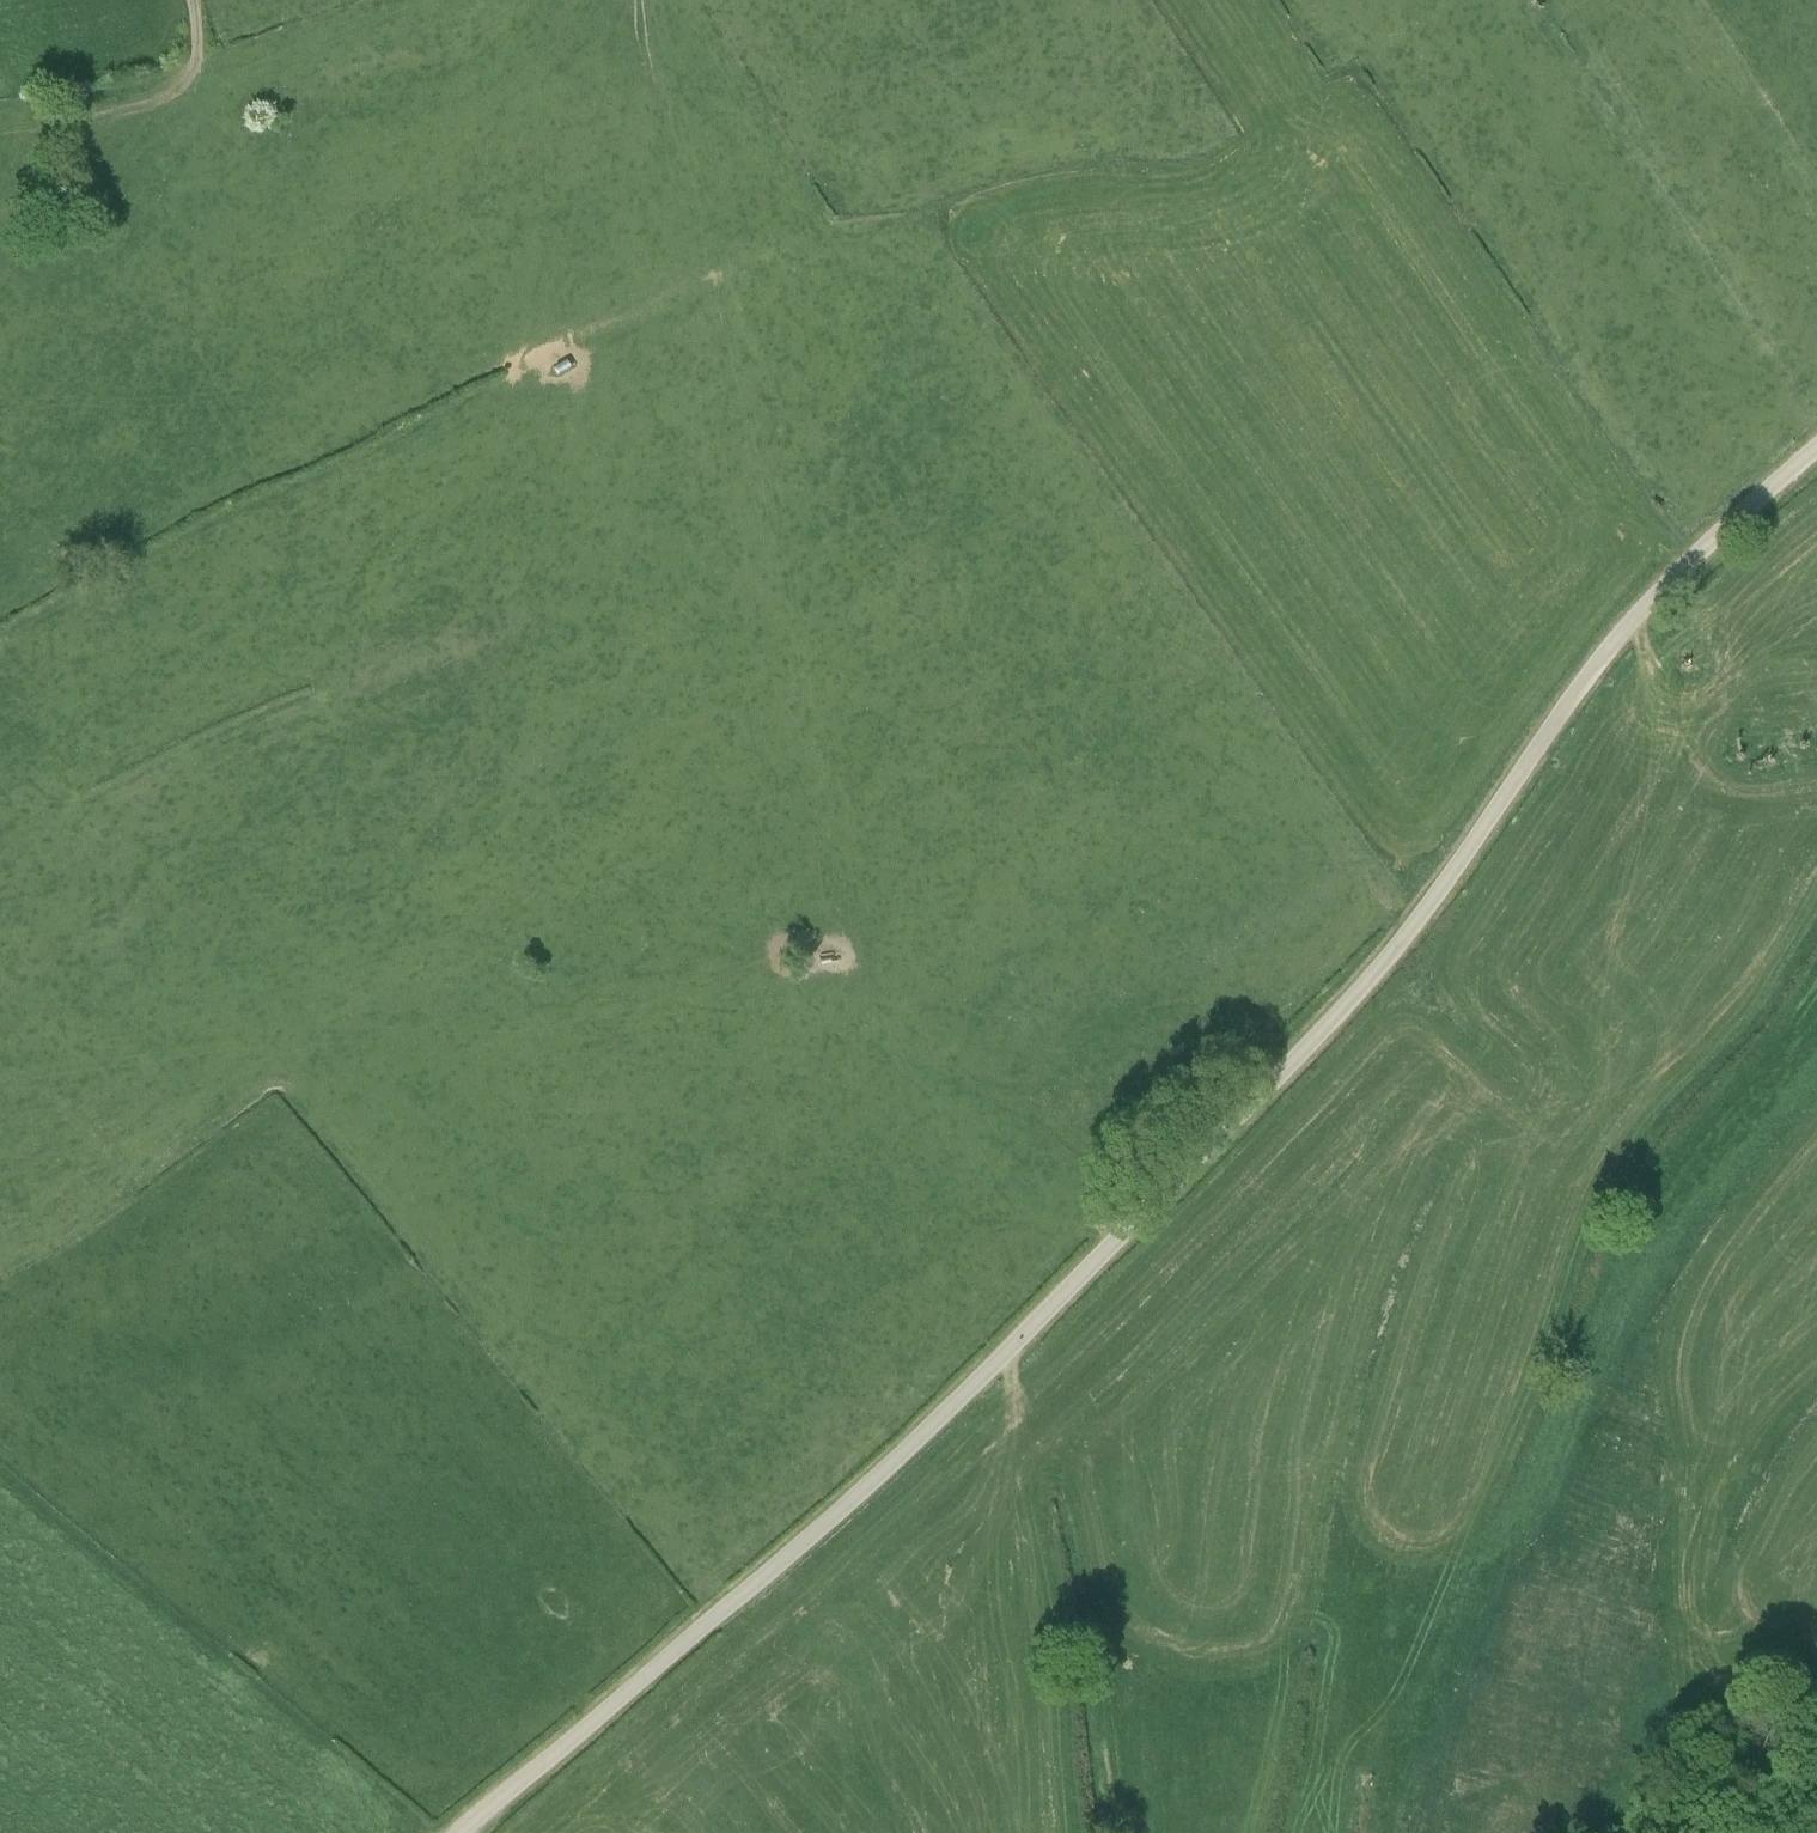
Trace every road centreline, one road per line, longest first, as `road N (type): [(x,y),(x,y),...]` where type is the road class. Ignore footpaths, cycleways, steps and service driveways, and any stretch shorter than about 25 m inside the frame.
road 1 (unclassified): [(464,1832),(817,1527),(1086,1270),(1407,933),(1623,634),(1746,507),(1816,449)]

